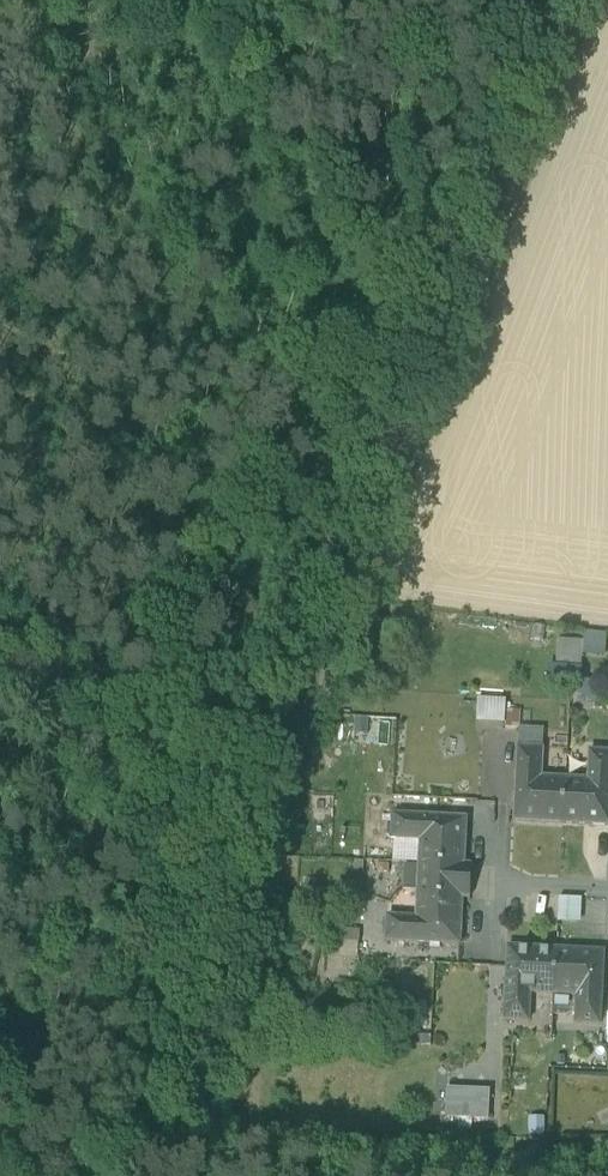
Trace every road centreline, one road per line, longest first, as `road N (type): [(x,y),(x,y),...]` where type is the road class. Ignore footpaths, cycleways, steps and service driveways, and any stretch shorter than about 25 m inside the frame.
road 1 (track): [(132,1175),(586,0)]

